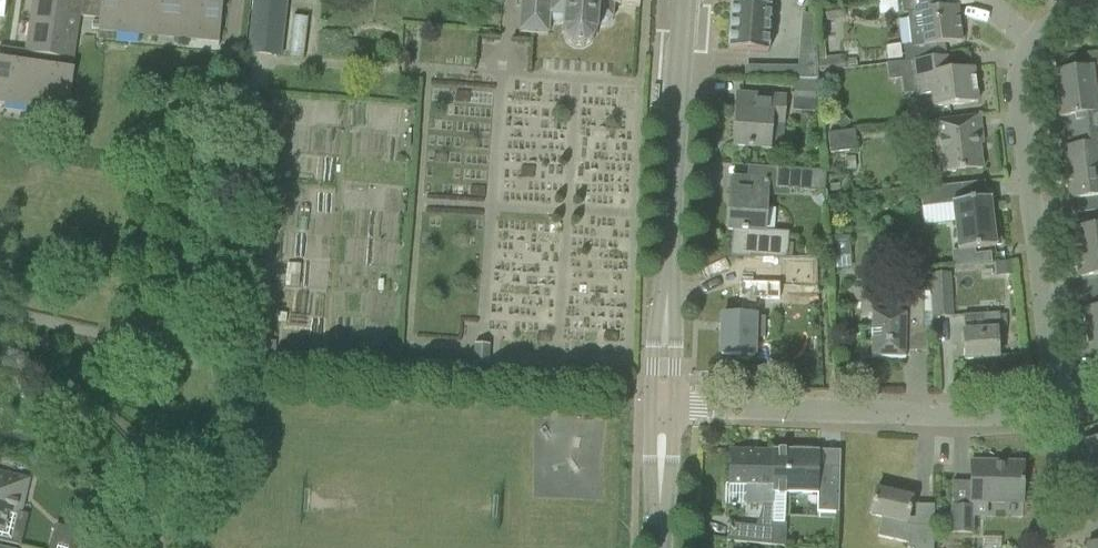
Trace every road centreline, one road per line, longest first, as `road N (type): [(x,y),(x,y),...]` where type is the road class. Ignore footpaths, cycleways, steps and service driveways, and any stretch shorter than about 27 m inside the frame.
road 1 (residential): [(1057,409),(1011,90),(1014,56),(1048,26),(1097,19)]
road 2 (residential): [(667,412),(680,0)]
road 3 (residential): [(667,412),(929,421),(1057,409)]
road 4 (residential): [(1058,547),(1057,409)]
road 5 (residential): [(661,547),(667,412)]

